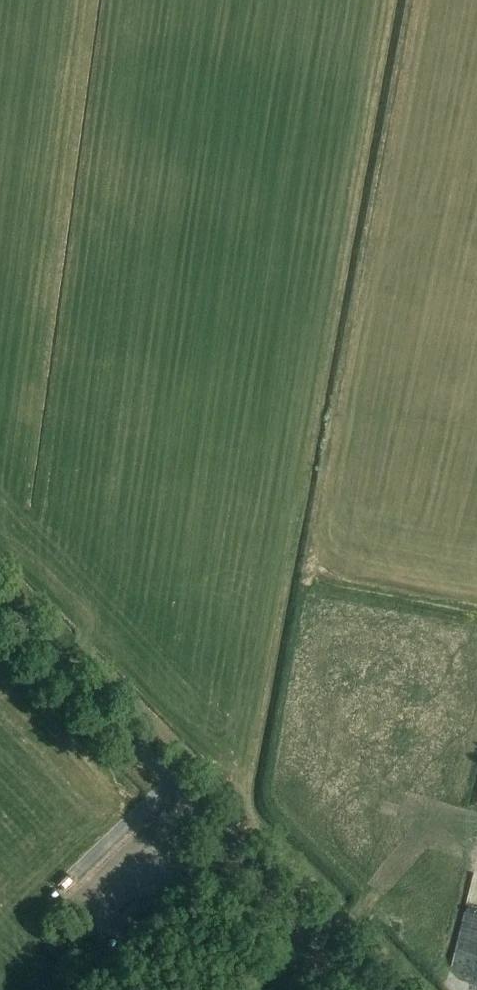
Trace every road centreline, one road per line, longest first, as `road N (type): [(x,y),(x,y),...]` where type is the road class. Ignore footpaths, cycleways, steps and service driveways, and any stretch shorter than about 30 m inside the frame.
road 1 (unclassified): [(402,989),(0,571)]

